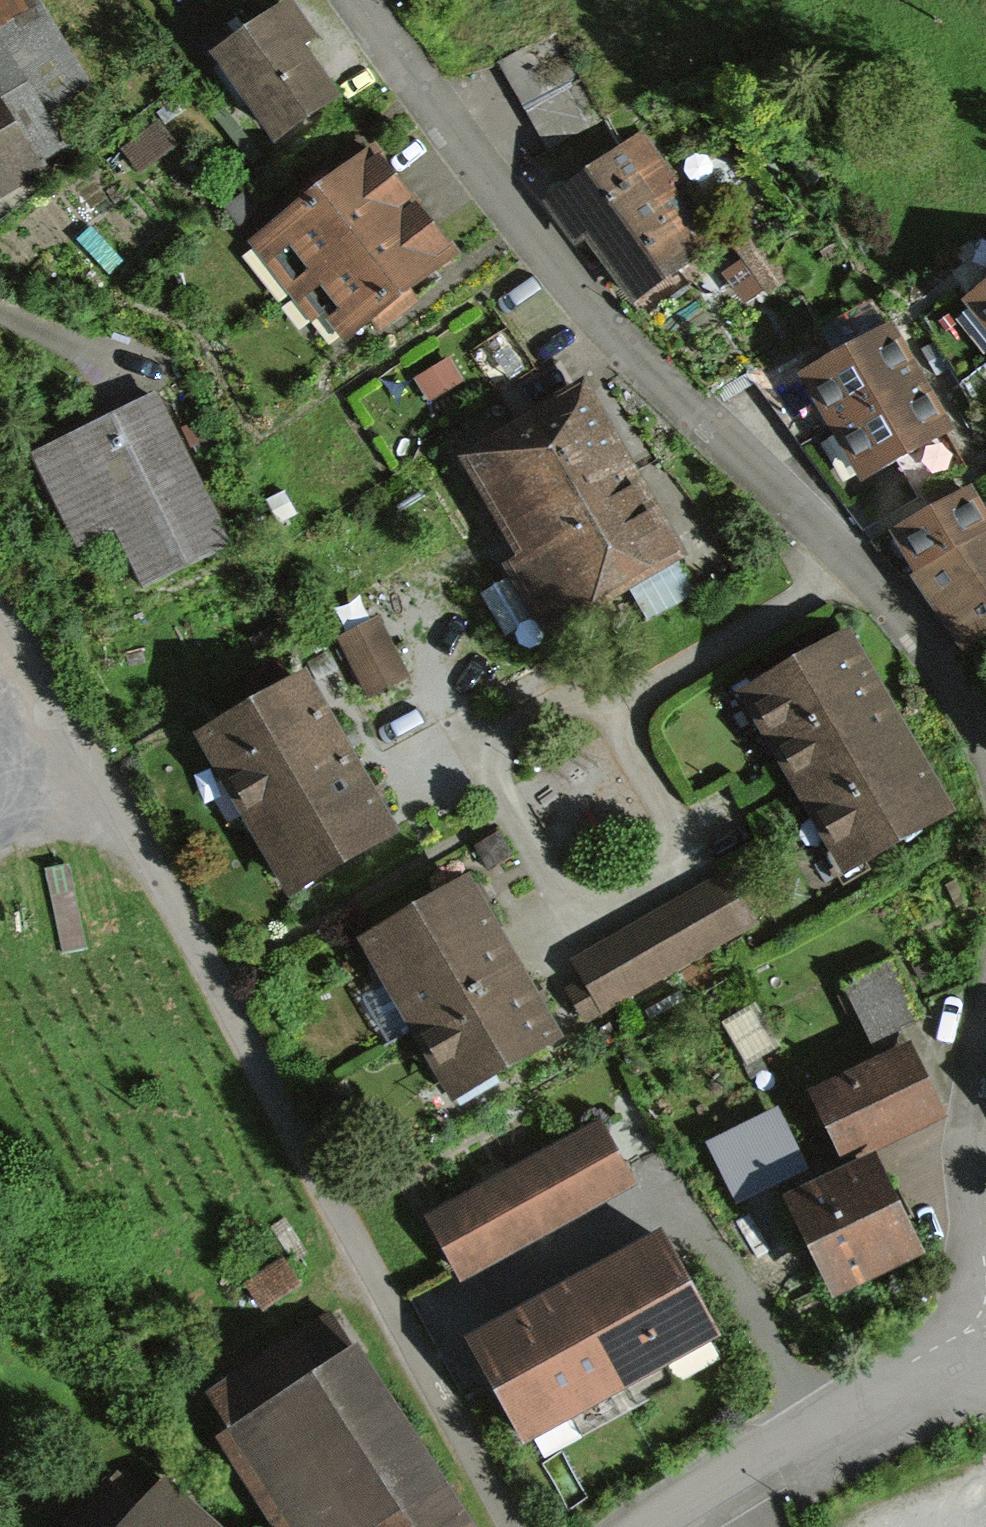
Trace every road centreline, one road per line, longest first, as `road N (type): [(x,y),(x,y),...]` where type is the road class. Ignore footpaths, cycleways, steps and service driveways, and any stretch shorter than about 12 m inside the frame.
road 1 (residential): [(0,646),(99,775),(351,1257),(508,1526)]
road 2 (residential): [(355,0),(578,301),(852,560)]
road 3 (residential): [(611,714),(547,681),(517,690),(494,711),(486,756),(500,811),(555,887),(590,906),(638,897),(663,872),(667,824),(651,781)]
road 4 (residential): [(985,1320),(669,1526)]
road 5 (residential): [(852,560),(611,714)]
road 6 (residential): [(985,1045),(969,1146),(985,1286)]
road 7 (residential): [(852,560),(940,665),(985,754)]

